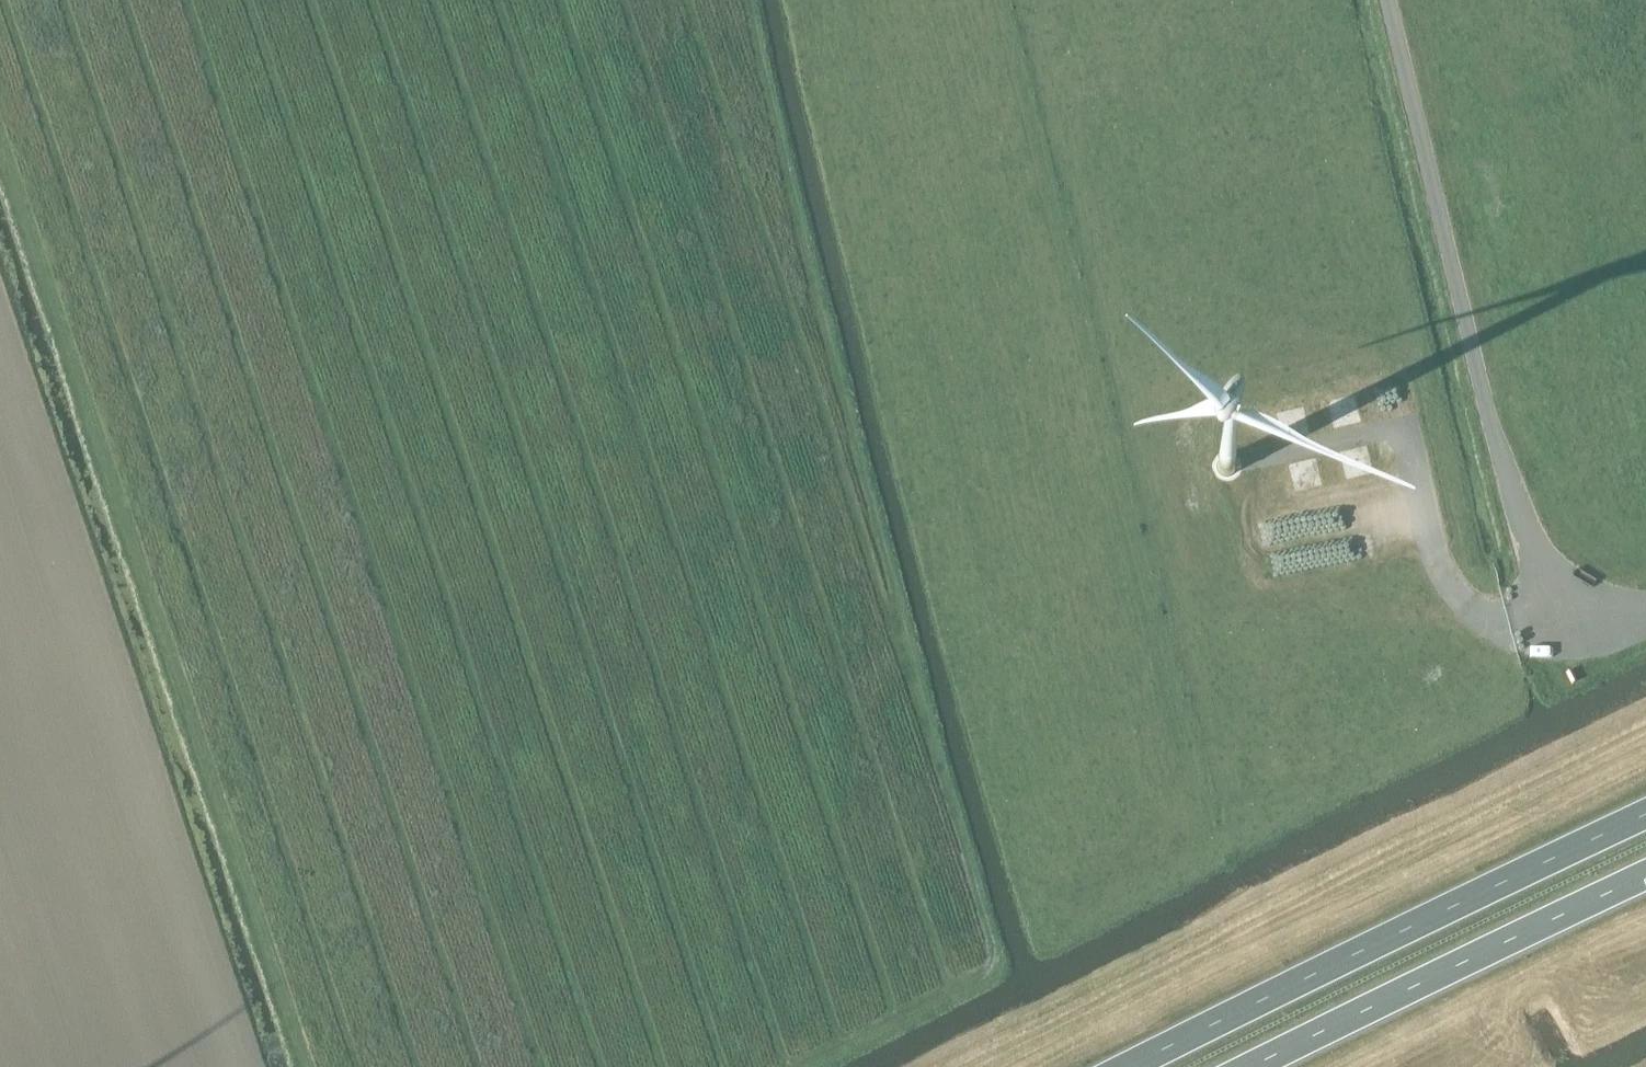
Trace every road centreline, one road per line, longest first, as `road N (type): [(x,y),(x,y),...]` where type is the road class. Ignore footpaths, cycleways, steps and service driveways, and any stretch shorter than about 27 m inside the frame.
road 1 (track): [(1558,590),(1505,482),(1389,0)]
road 2 (trunk): [(1645,815),(1127,1066)]
road 3 (track): [(1277,459),(1405,430),(1441,562),(1479,613),(1512,619),(1558,590),(1645,614)]
road 4 (trunk): [(1249,1066),(1645,875)]

